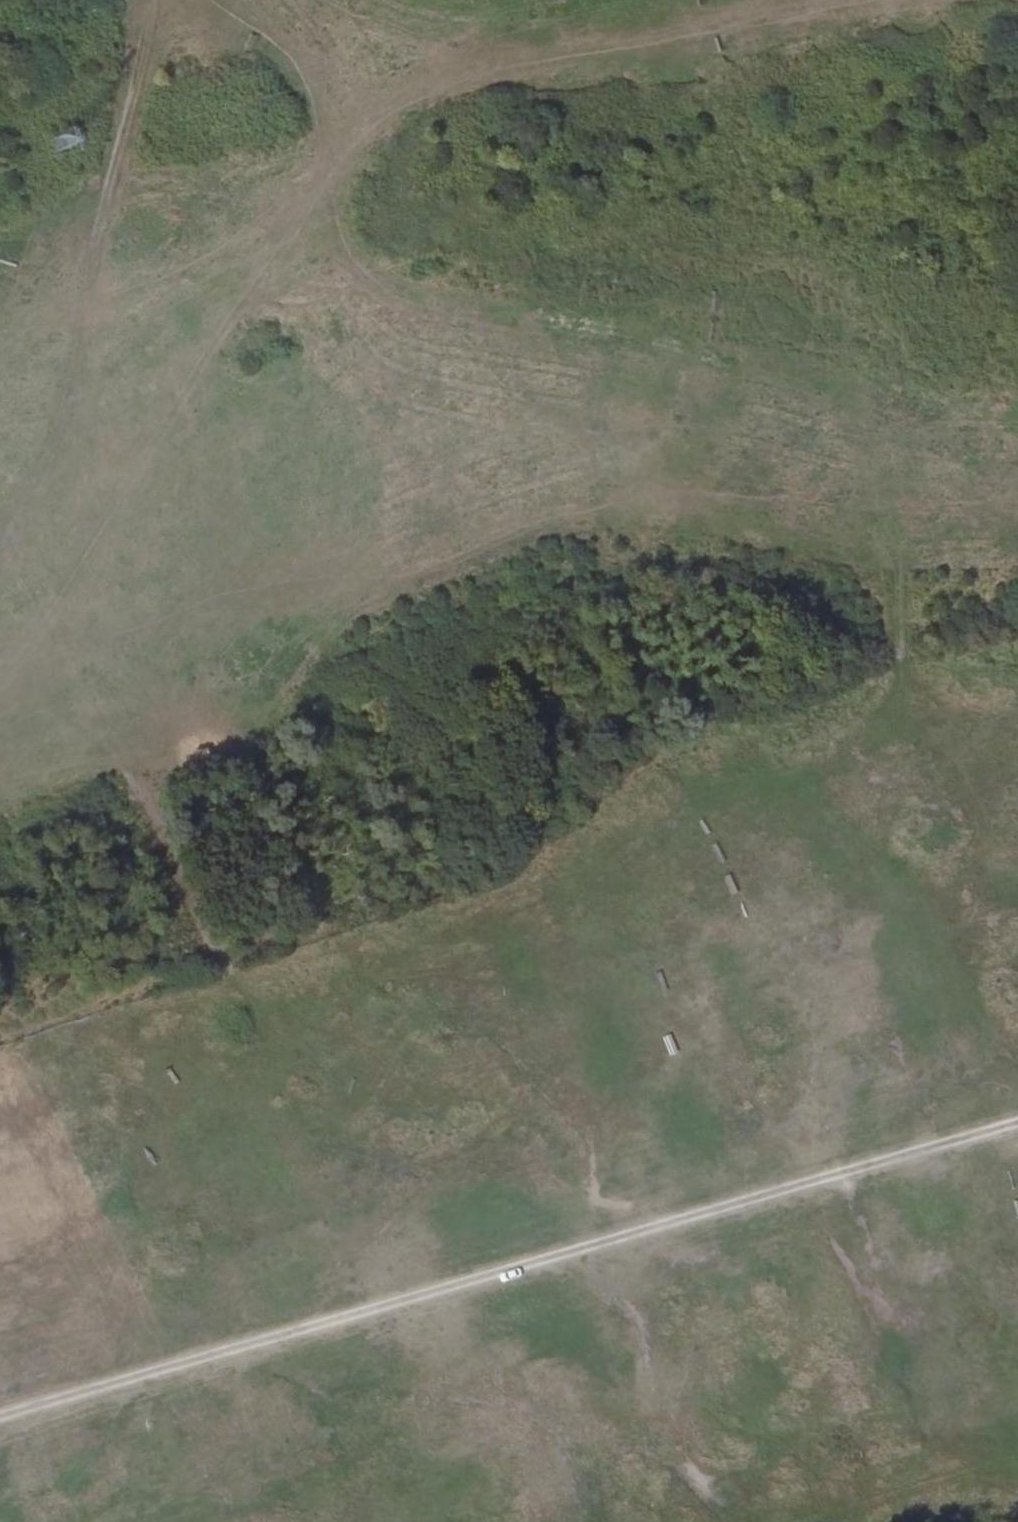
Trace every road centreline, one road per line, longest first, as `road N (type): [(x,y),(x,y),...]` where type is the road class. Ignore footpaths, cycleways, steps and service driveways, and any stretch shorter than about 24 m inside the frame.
road 1 (track): [(1017,1122),(0,1418)]

